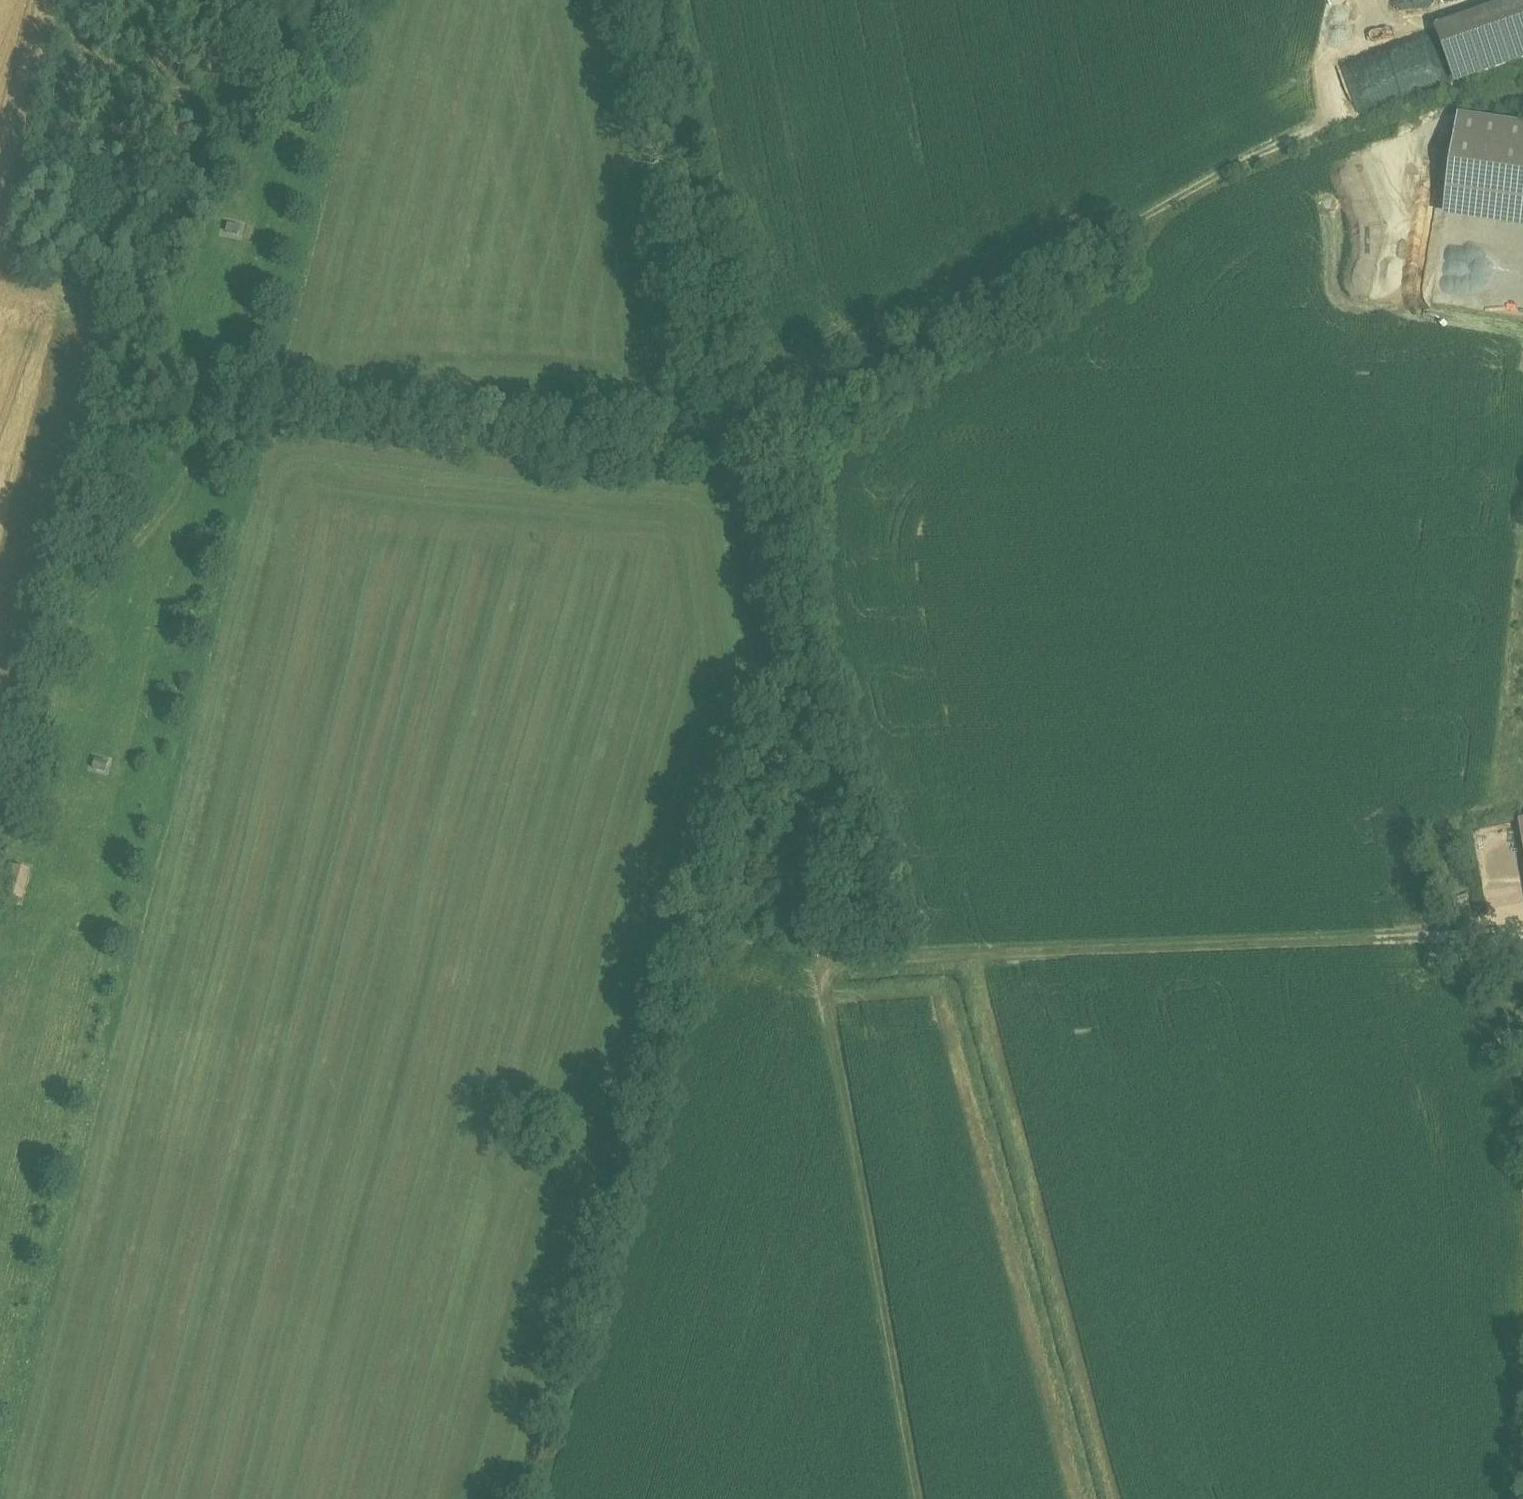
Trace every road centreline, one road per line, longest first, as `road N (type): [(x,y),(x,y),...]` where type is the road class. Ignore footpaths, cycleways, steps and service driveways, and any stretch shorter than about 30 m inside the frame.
road 1 (track): [(627,0),(902,1498)]

